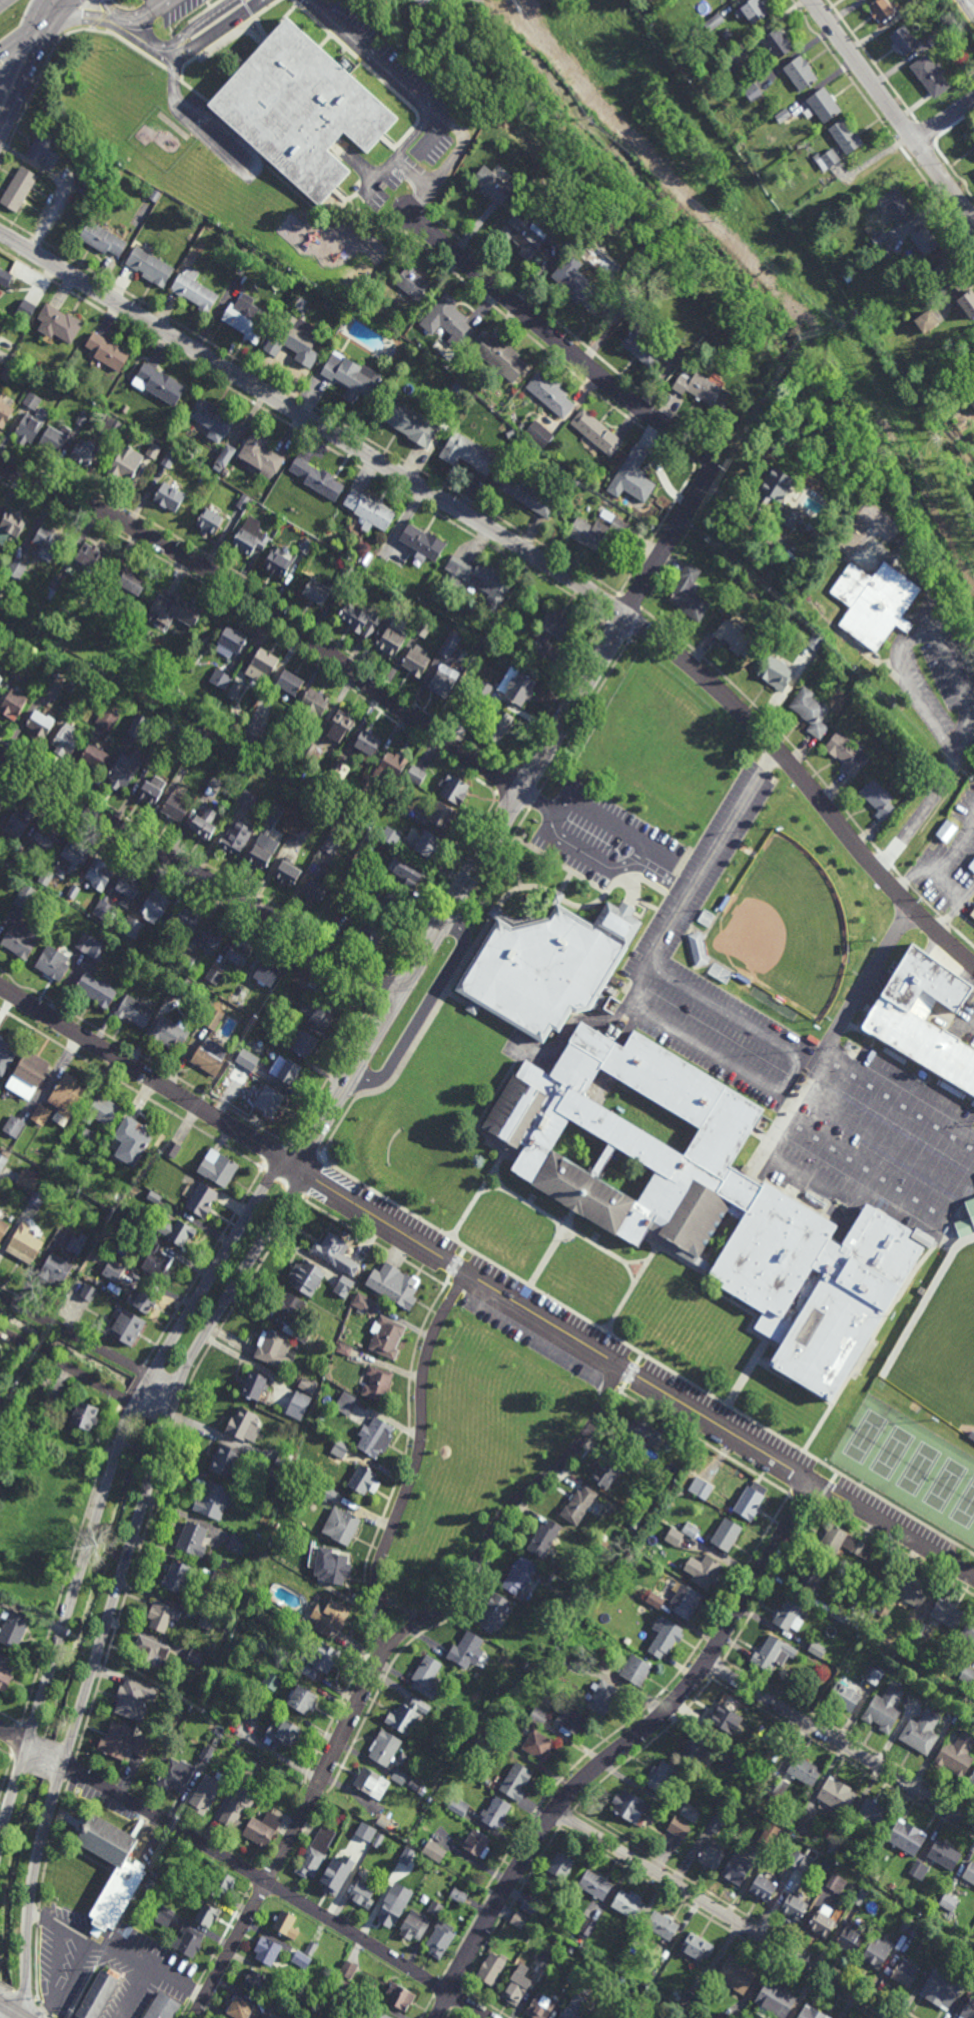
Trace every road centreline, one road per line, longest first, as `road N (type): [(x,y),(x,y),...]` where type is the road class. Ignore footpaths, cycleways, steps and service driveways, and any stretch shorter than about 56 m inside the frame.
road 1 (residential): [(973,964),(903,900),(752,720),(665,642),(0,233)]
road 2 (residential): [(26,2017),(40,1849),(178,1391),(295,1194),(297,1168)]
road 3 (residential): [(709,461),(699,494),(297,1168)]
road 4 (residential): [(973,1578),(297,1168)]
road 5 (residential): [(435,2017),(541,1829),(587,1776),(689,1688),(816,1482)]
road 6 (residential): [(0,466),(123,520),(244,591),(519,792)]
road 7 (residential): [(490,2017),(57,1760)]
road 8 (residential): [(400,993),(0,753)]
road 9 (residential): [(135,1405),(0,1838)]
road 10 (residential): [(194,2017),(385,1651)]
road 11 (residential): [(895,2017),(555,1812)]
road 12 (residential): [(385,1651),(381,1559),(420,1448),(433,1333),(466,1273)]
road 13 (residential): [(709,461),(417,221)]
road 14 (residential): [(385,1651),(459,1589),(503,1513),(589,1436),(626,1368)]
road 15 (residential): [(297,1168),(0,986)]
road 16 (residential): [(708,1663),(973,1824)]
road 17 (residential): [(810,0),(973,225)]
road 18 (residential): [(297,1168),(270,1179),(151,1377)]
road 19 (residential): [(178,1391),(0,1297)]
road 20 (residential): [(0,1333),(169,1423)]

